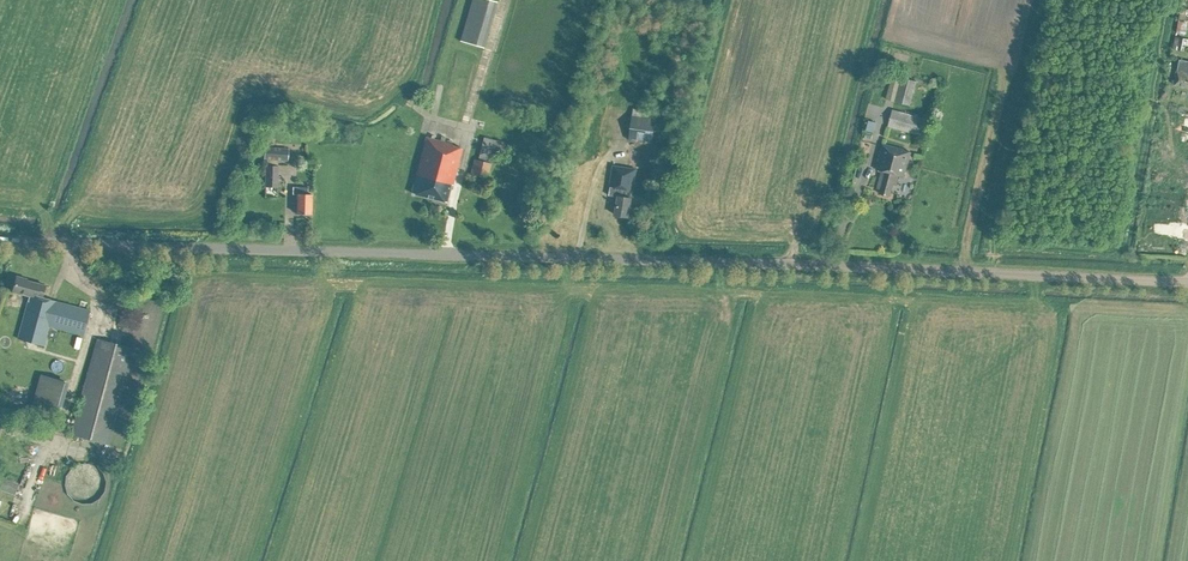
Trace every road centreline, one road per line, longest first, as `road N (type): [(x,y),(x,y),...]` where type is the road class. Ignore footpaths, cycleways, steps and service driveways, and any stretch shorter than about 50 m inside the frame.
road 1 (unclassified): [(1187,280),(0,241)]

